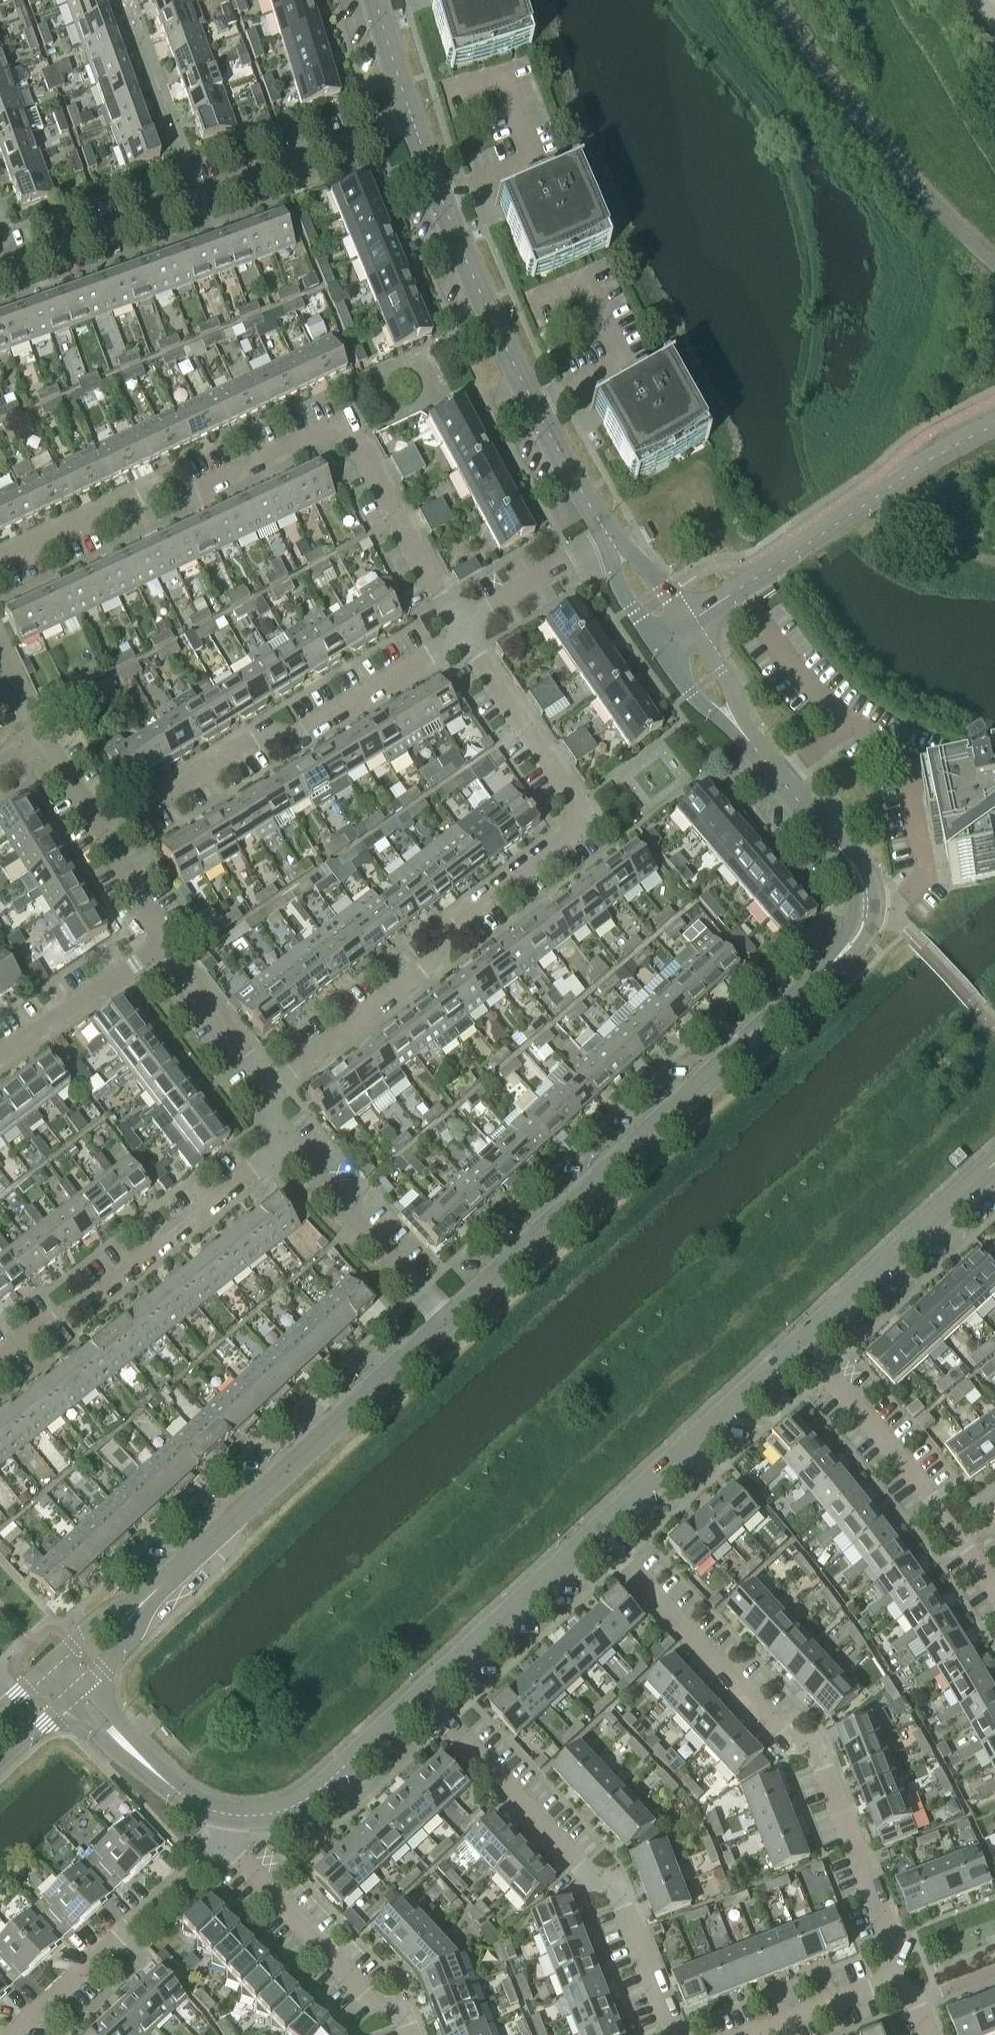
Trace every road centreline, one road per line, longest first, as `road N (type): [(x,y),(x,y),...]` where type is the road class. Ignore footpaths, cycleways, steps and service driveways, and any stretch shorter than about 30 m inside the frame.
road 1 (tertiary): [(448,1316),(860,930),(865,901),(857,875),(745,742)]
road 2 (residential): [(268,1086),(421,974),(454,925),(587,822),(461,636)]
road 3 (residential): [(0,565),(133,502),(186,496),(348,428),(461,636)]
road 4 (residential): [(895,1980),(889,1935),(823,1767),(689,1637),(601,1533)]
road 5 (residential): [(607,537),(536,407),(410,118)]
road 6 (residential): [(0,266),(410,118)]
road 7 (residential): [(681,2034),(613,1888),(580,1868),(424,1694)]
road 8 (residential): [(98,835),(251,740),(302,735),(461,636)]
road 9 (tertiary): [(153,1588),(448,1316)]
road 10 (tertiary): [(685,625),(994,425)]
road 11 (residential): [(0,1367),(286,1142)]
road 12 (residential): [(994,1590),(887,1445),(796,1345)]
road 13 (unclassified): [(13,2034),(205,1850),(228,1816)]
road 14 (residential): [(228,1816),(239,1857),(360,1989),(398,2011),(407,2034)]
road 15 (tertiary): [(796,1345),(601,1533)]
road 16 (tertiary): [(994,1161),(796,1345)]
road 17 (tertiary): [(424,1694),(314,1793),(270,1816),(228,1816)]
road 18 (tertiary): [(601,1533),(424,1694)]
road 19 (residential): [(286,1142),(448,1316)]
road 20 (unclassified): [(0,1058),(57,1026),(167,943)]
road 21 (tertiary): [(228,1816),(161,1773),(76,1685)]
road 22 (residential): [(461,636),(469,624),(607,537)]
road 23 (residential): [(167,943),(268,1086)]
road 24 (residential): [(749,2034),(895,1980)]
road 25 (tertiary): [(656,645),(689,695),(745,742)]
road 26 (tertiary): [(745,742),(720,673),(685,625)]
road 27 (residential): [(98,835),(167,943)]
road 28 (tertiary): [(153,1588),(102,1612),(50,1659)]
road 29 (tertiary): [(76,1685),(127,1639),(153,1588)]
road 30 (residential): [(410,118),(373,0)]

